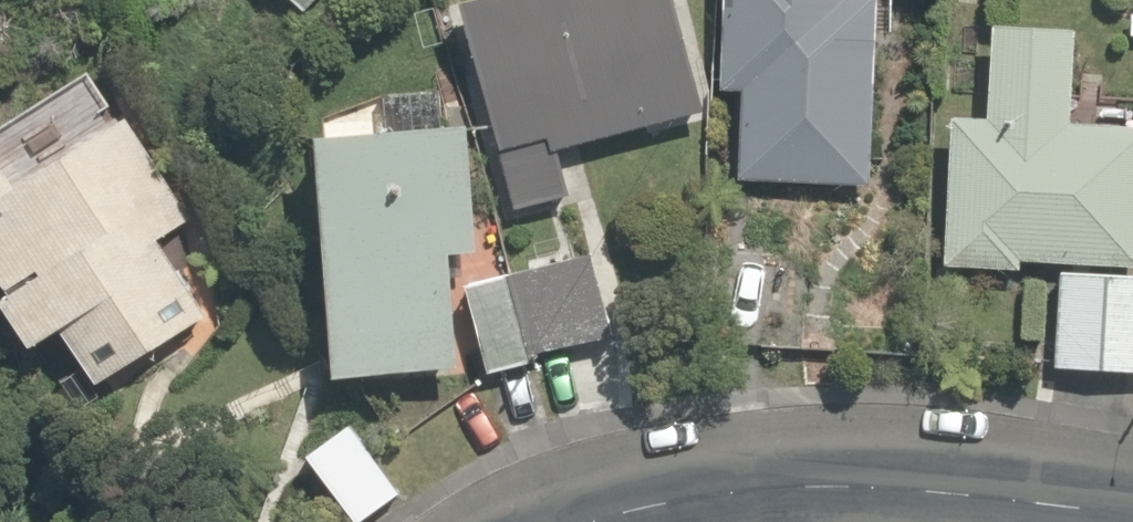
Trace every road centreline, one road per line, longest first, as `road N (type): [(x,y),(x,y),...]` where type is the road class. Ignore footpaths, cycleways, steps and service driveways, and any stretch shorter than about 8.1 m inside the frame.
road 1 (tertiary): [(1132,516),(809,485),(590,521)]

